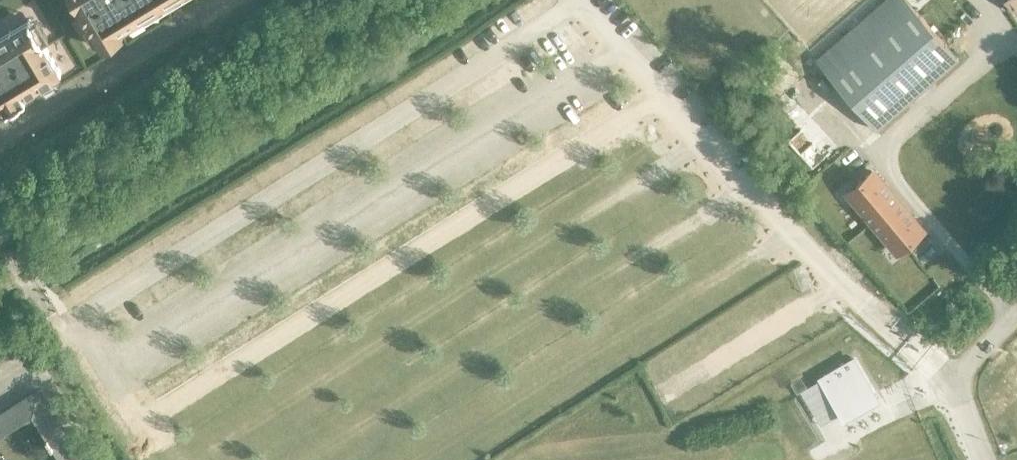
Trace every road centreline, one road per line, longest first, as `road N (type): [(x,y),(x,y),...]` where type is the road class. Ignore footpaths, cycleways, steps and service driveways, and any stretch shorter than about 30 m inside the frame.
road 1 (unclassified): [(983,459),(952,386),(959,367),(1016,311)]

